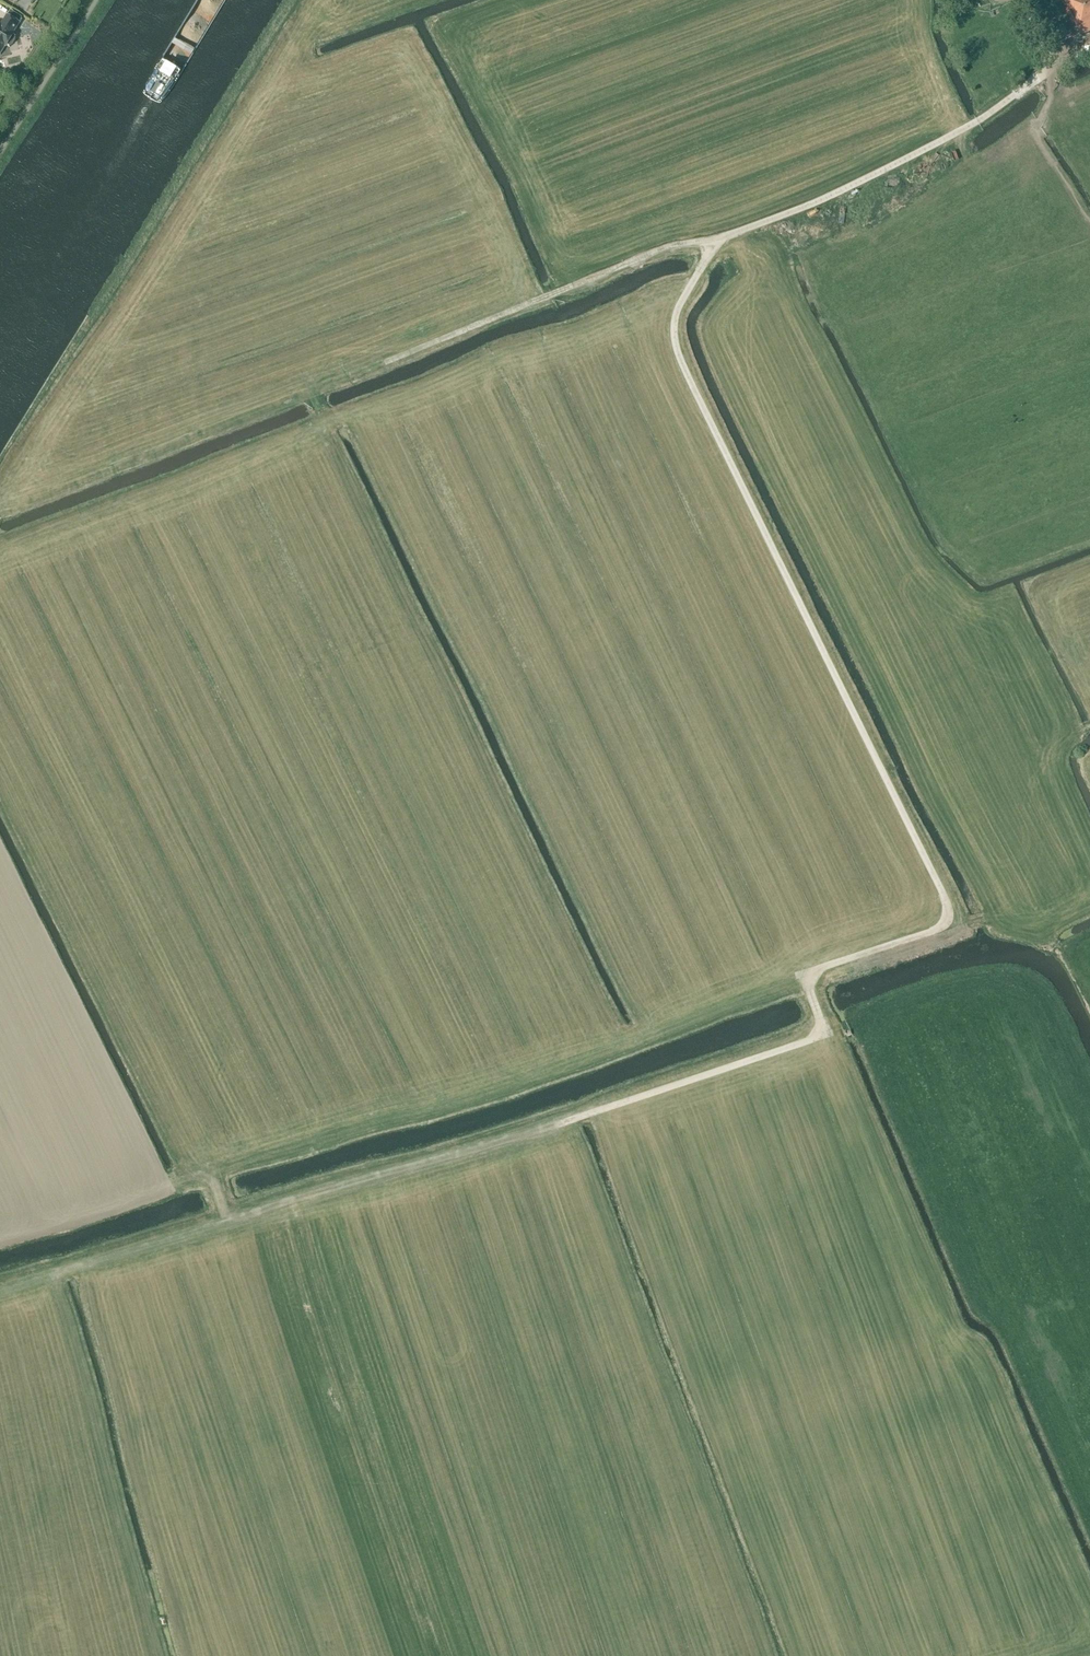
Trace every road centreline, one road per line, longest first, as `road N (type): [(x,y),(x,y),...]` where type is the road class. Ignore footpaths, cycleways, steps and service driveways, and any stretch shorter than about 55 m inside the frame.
road 1 (track): [(715,240),(675,320),(679,354),(946,901),(947,919),(806,974),(825,1034),(562,1123)]
road 2 (track): [(1050,68),(968,127),(828,197),(715,240),(668,247),(386,361)]

